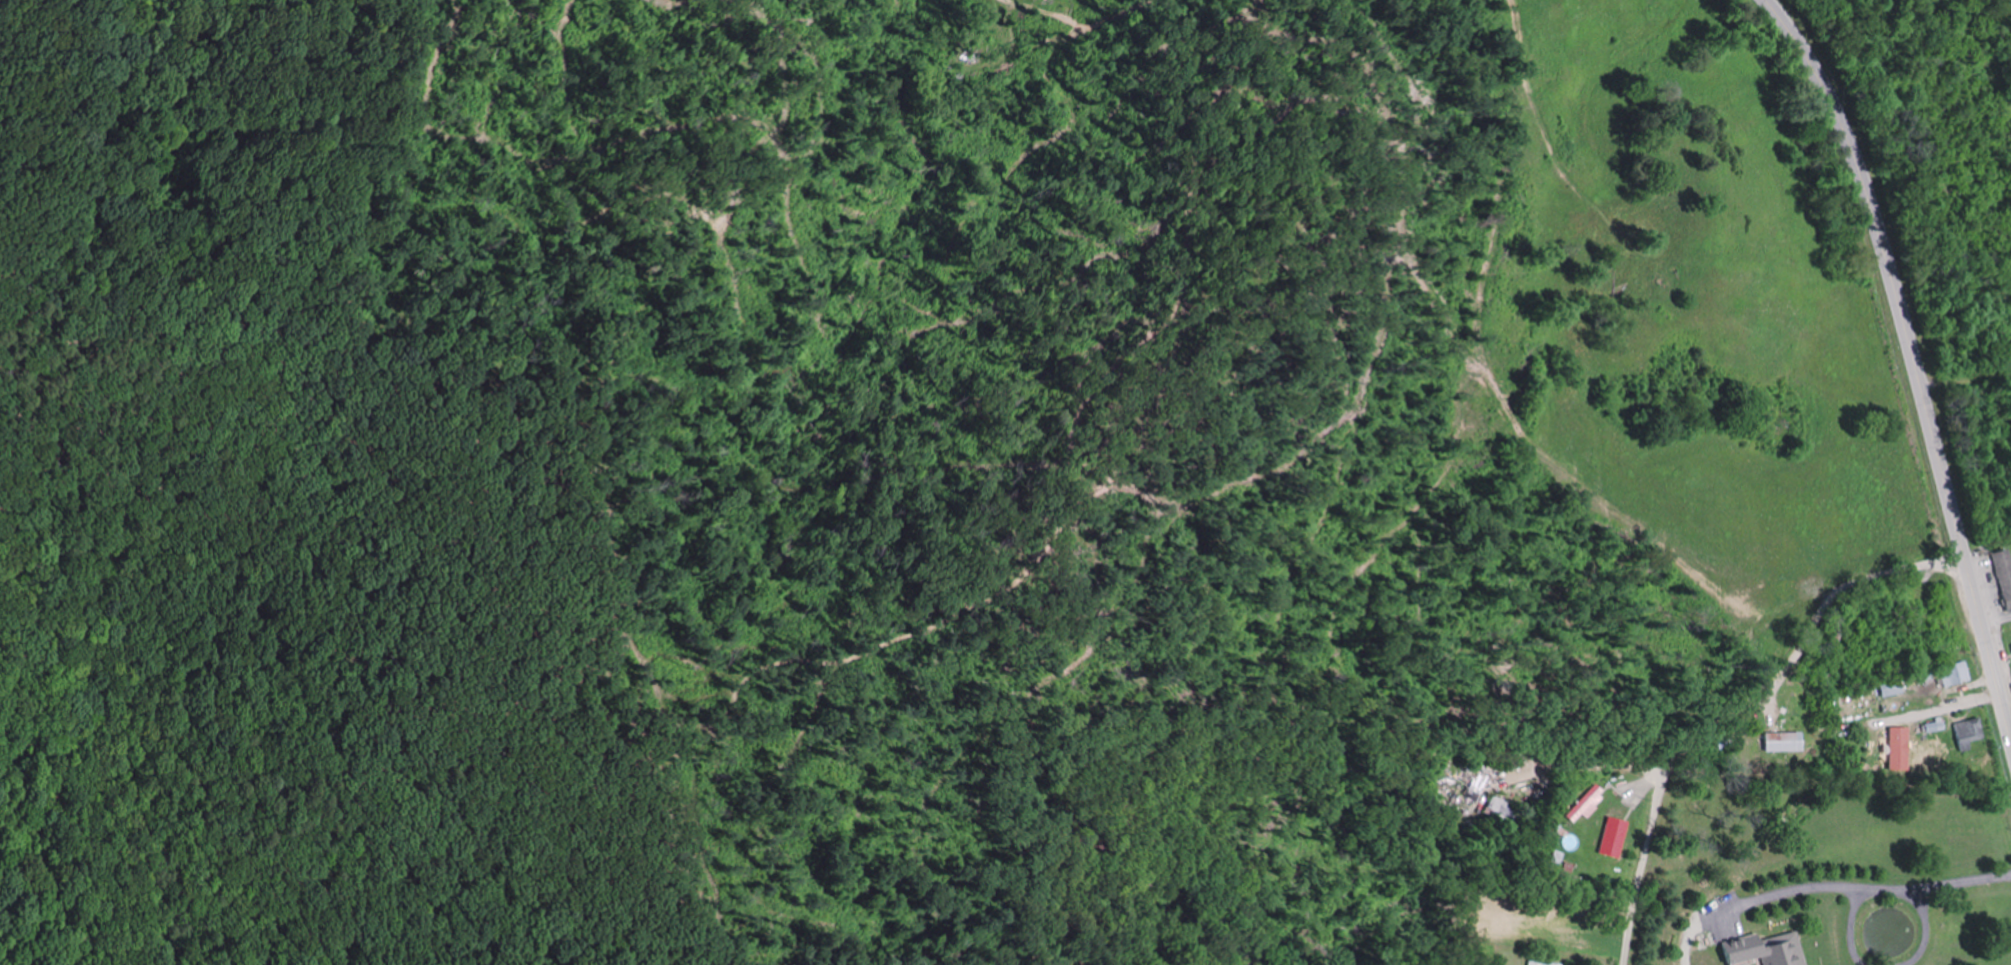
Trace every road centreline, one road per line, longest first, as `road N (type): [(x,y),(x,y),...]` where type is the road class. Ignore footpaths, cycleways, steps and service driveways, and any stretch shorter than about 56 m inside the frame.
road 1 (primary): [(1764,0),(1816,76),(1859,173),(2010,746)]
road 2 (residential): [(1623,964),(1669,764),(1780,673),(1845,586),(1961,555)]

